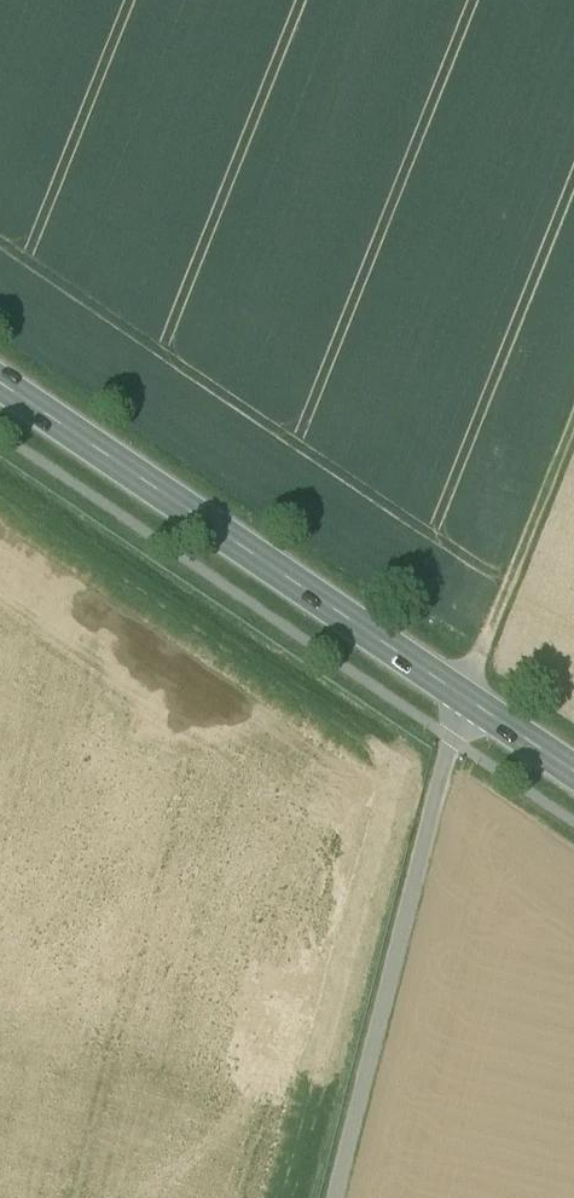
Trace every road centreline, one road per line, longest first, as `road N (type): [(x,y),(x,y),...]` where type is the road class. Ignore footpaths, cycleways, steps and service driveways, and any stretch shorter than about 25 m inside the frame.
road 1 (track): [(337,1197),(463,704),(573,423)]
road 2 (primary): [(0,390),(573,779)]

